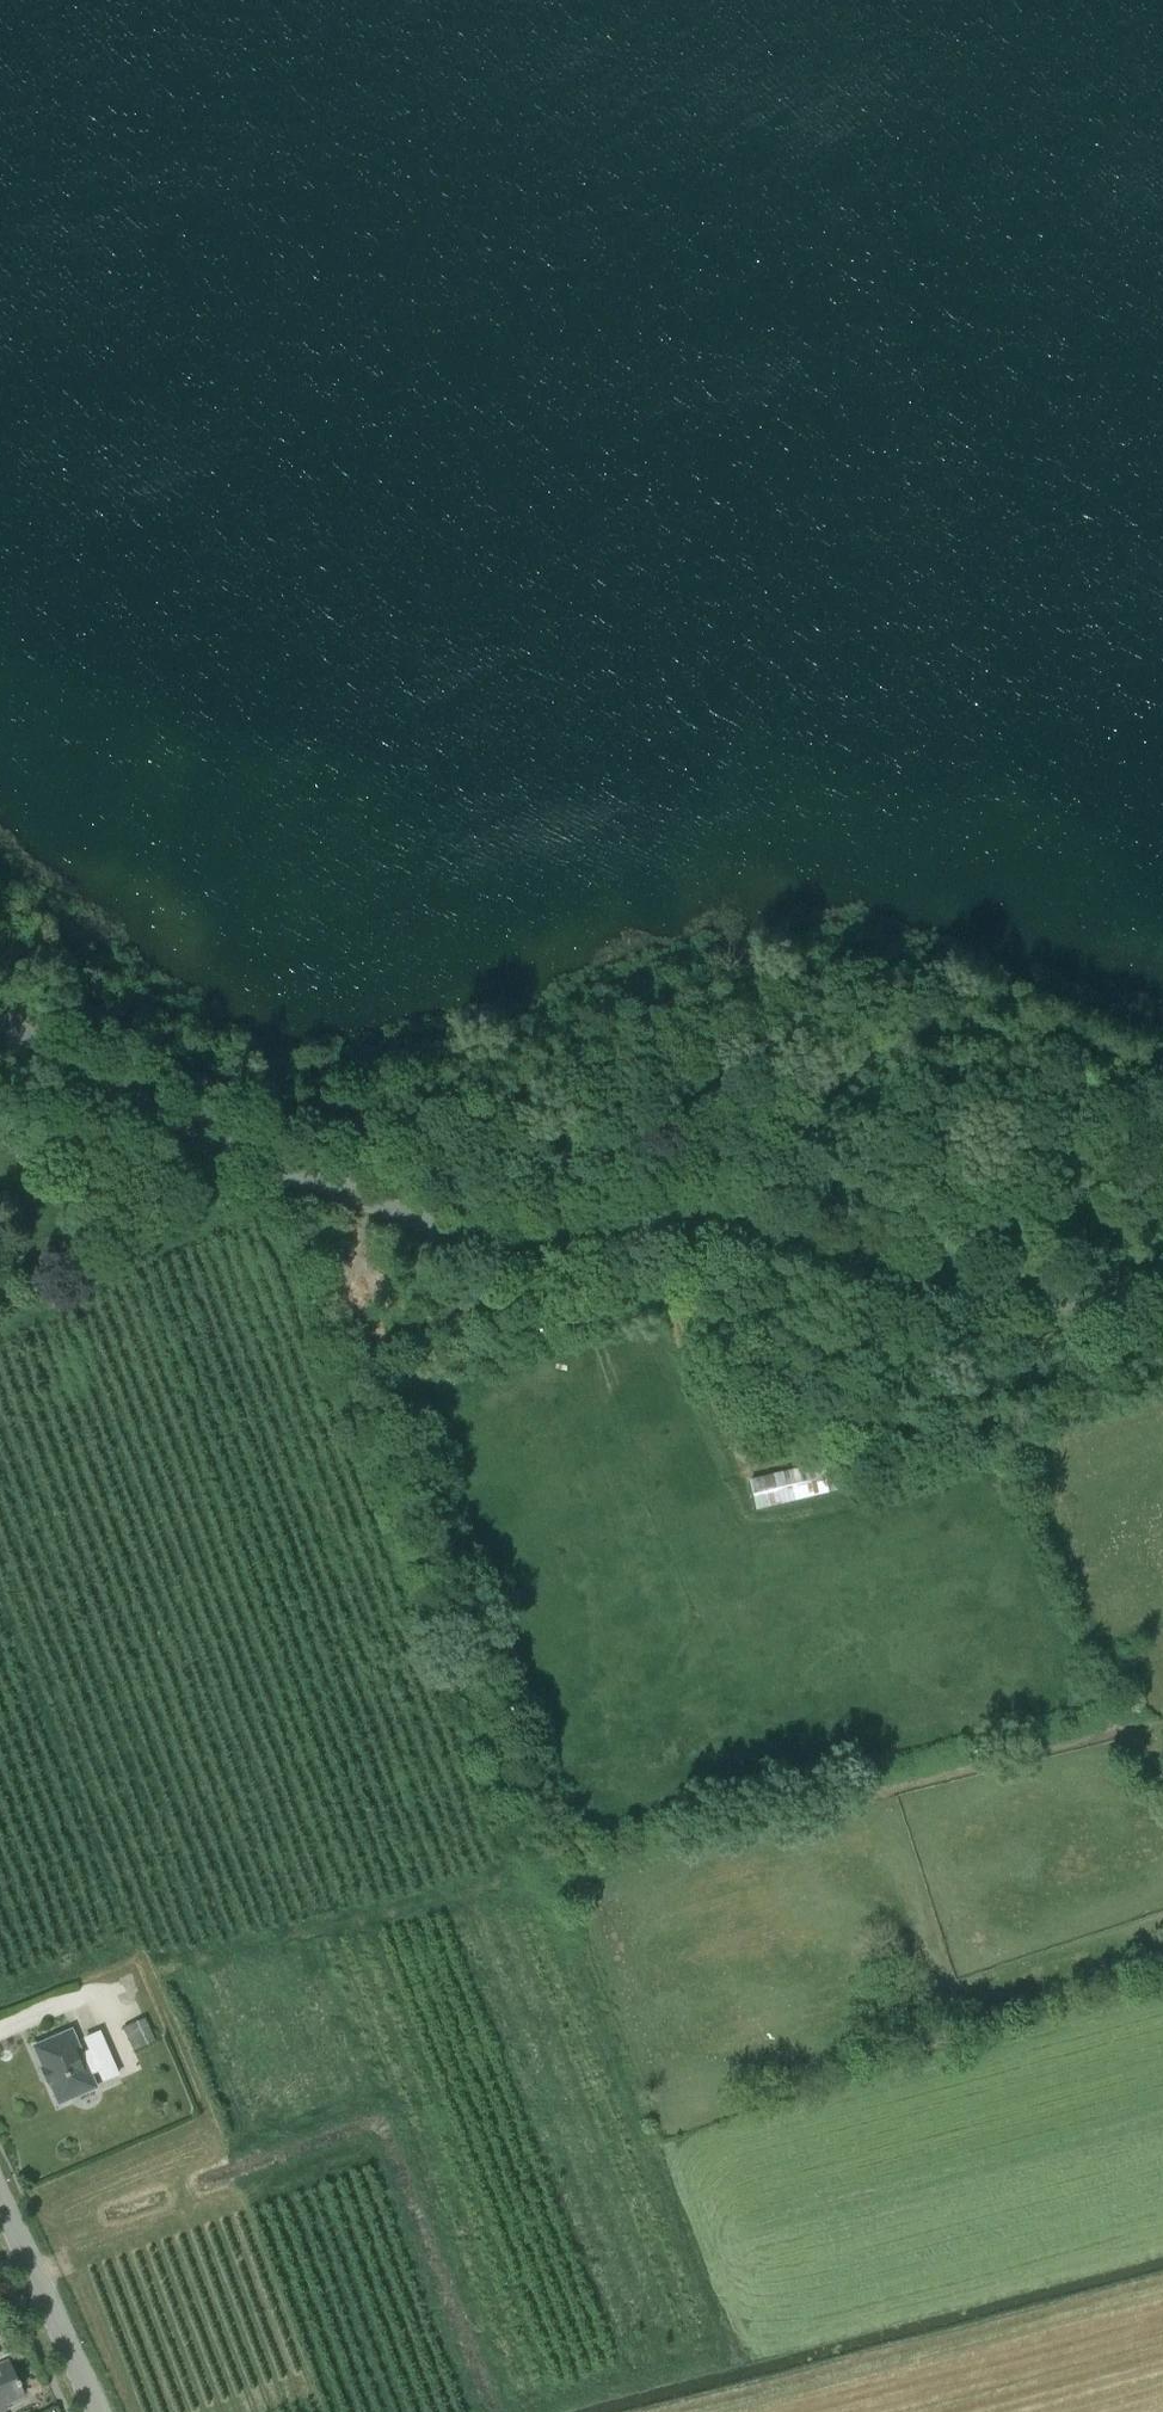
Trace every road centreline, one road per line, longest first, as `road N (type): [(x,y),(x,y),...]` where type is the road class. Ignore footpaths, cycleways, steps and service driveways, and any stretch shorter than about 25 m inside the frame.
road 1 (unclassified): [(0,1018),(216,1137),(469,1236),(556,1239),(693,1214),(766,1230),(929,1288),(1006,1300),(1162,1281)]
road 2 (residential): [(95,2411),(0,2204)]

